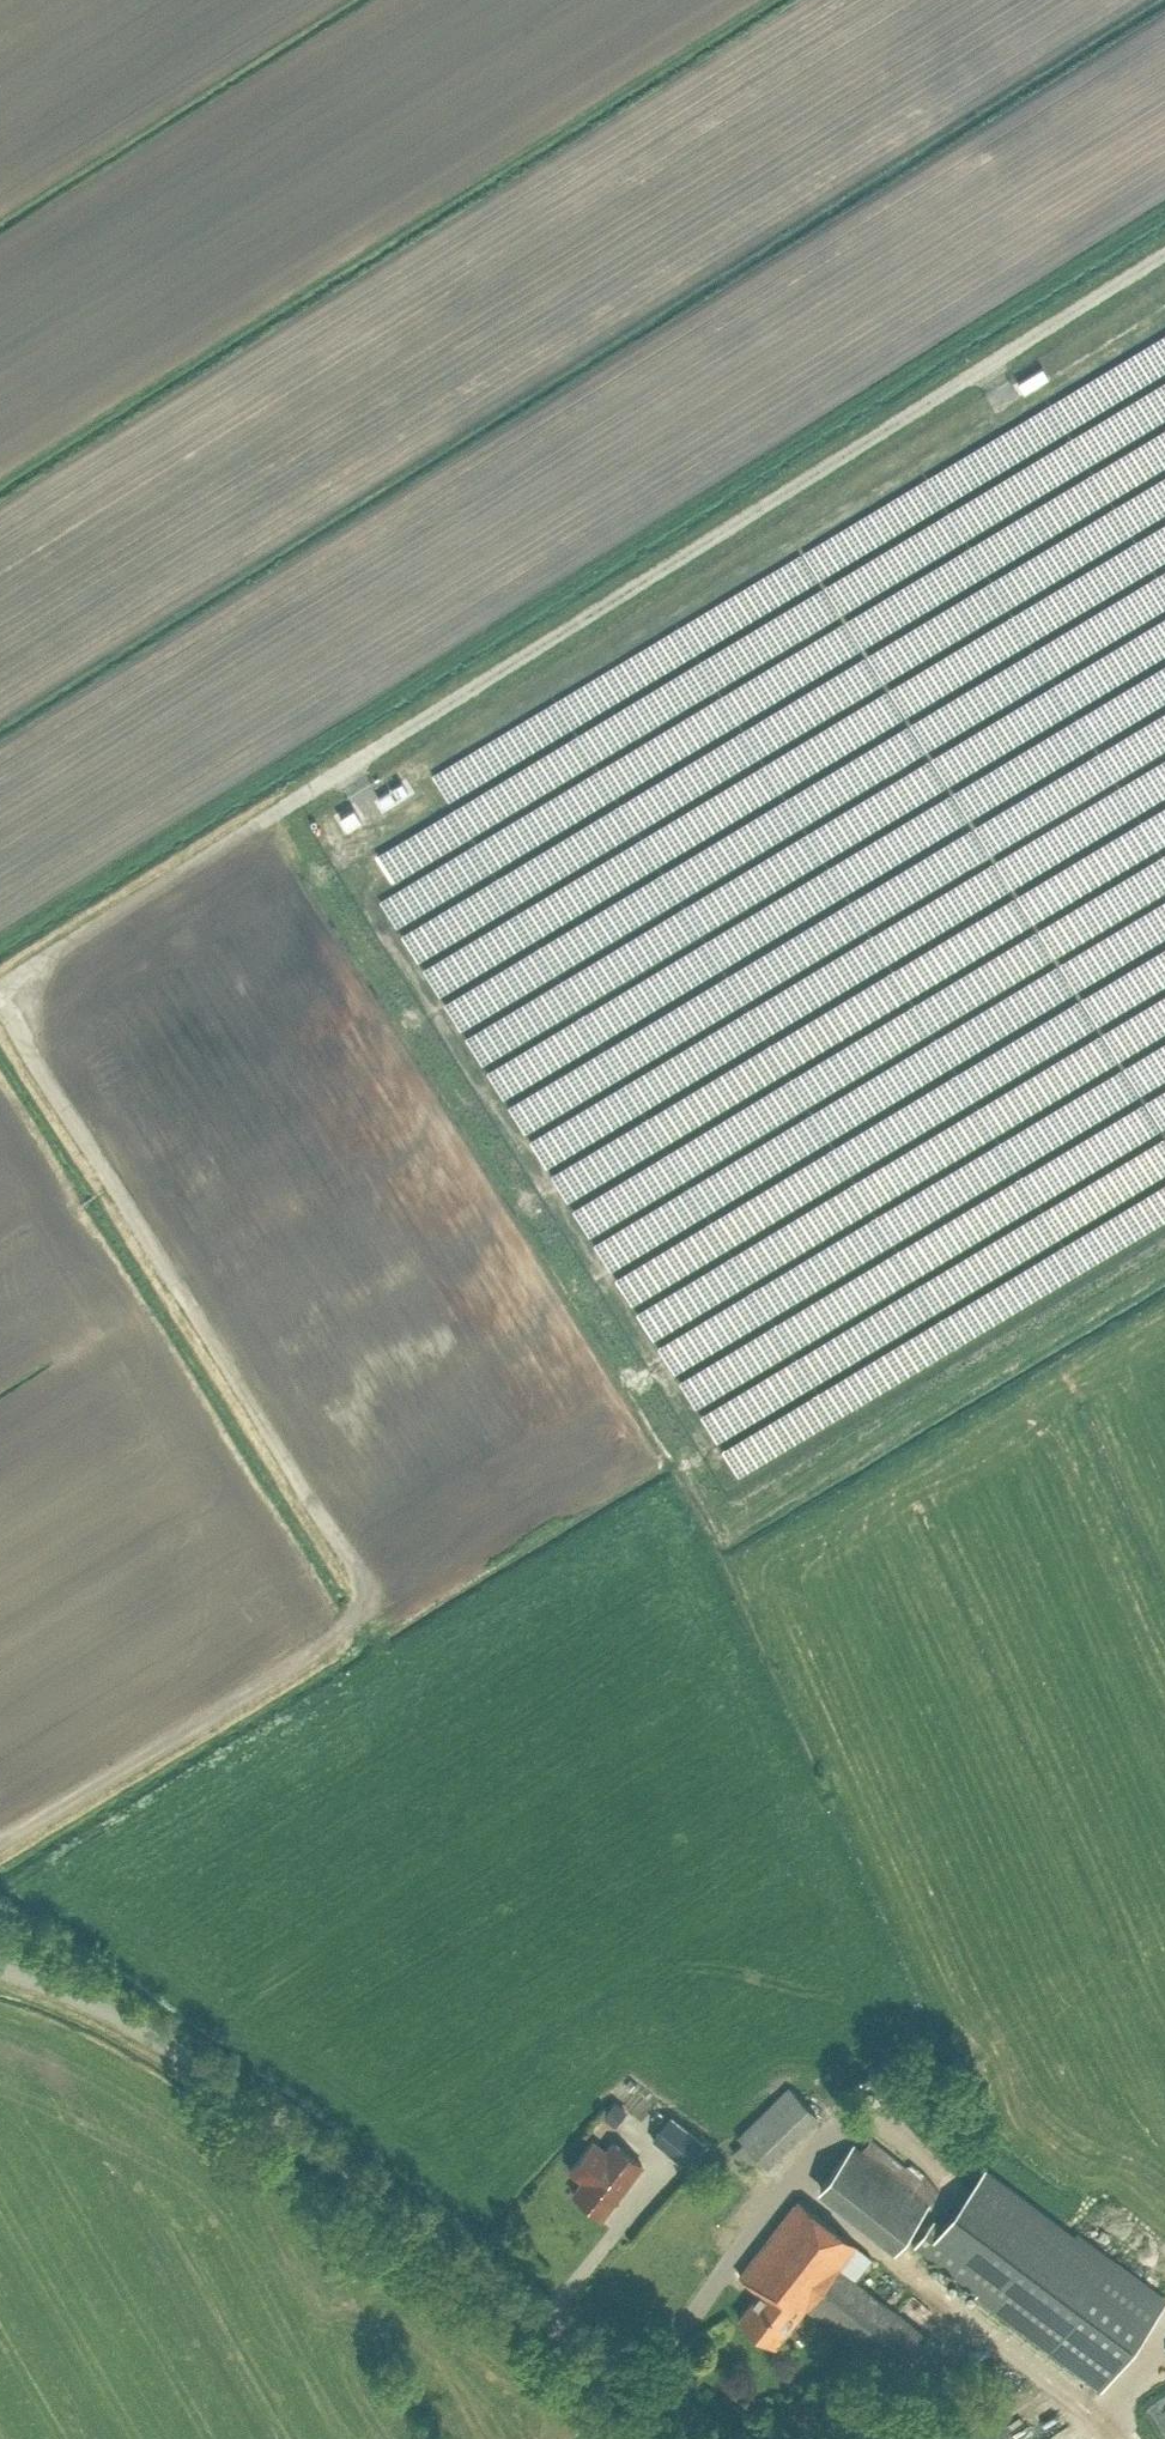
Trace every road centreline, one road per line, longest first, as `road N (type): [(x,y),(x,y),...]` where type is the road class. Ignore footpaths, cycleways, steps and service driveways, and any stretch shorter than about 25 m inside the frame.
road 1 (track): [(0,989),(1164,253)]
road 2 (track): [(0,993),(378,1598),(0,1837)]
road 3 (unclassified): [(707,2438),(121,2016),(0,1966)]

